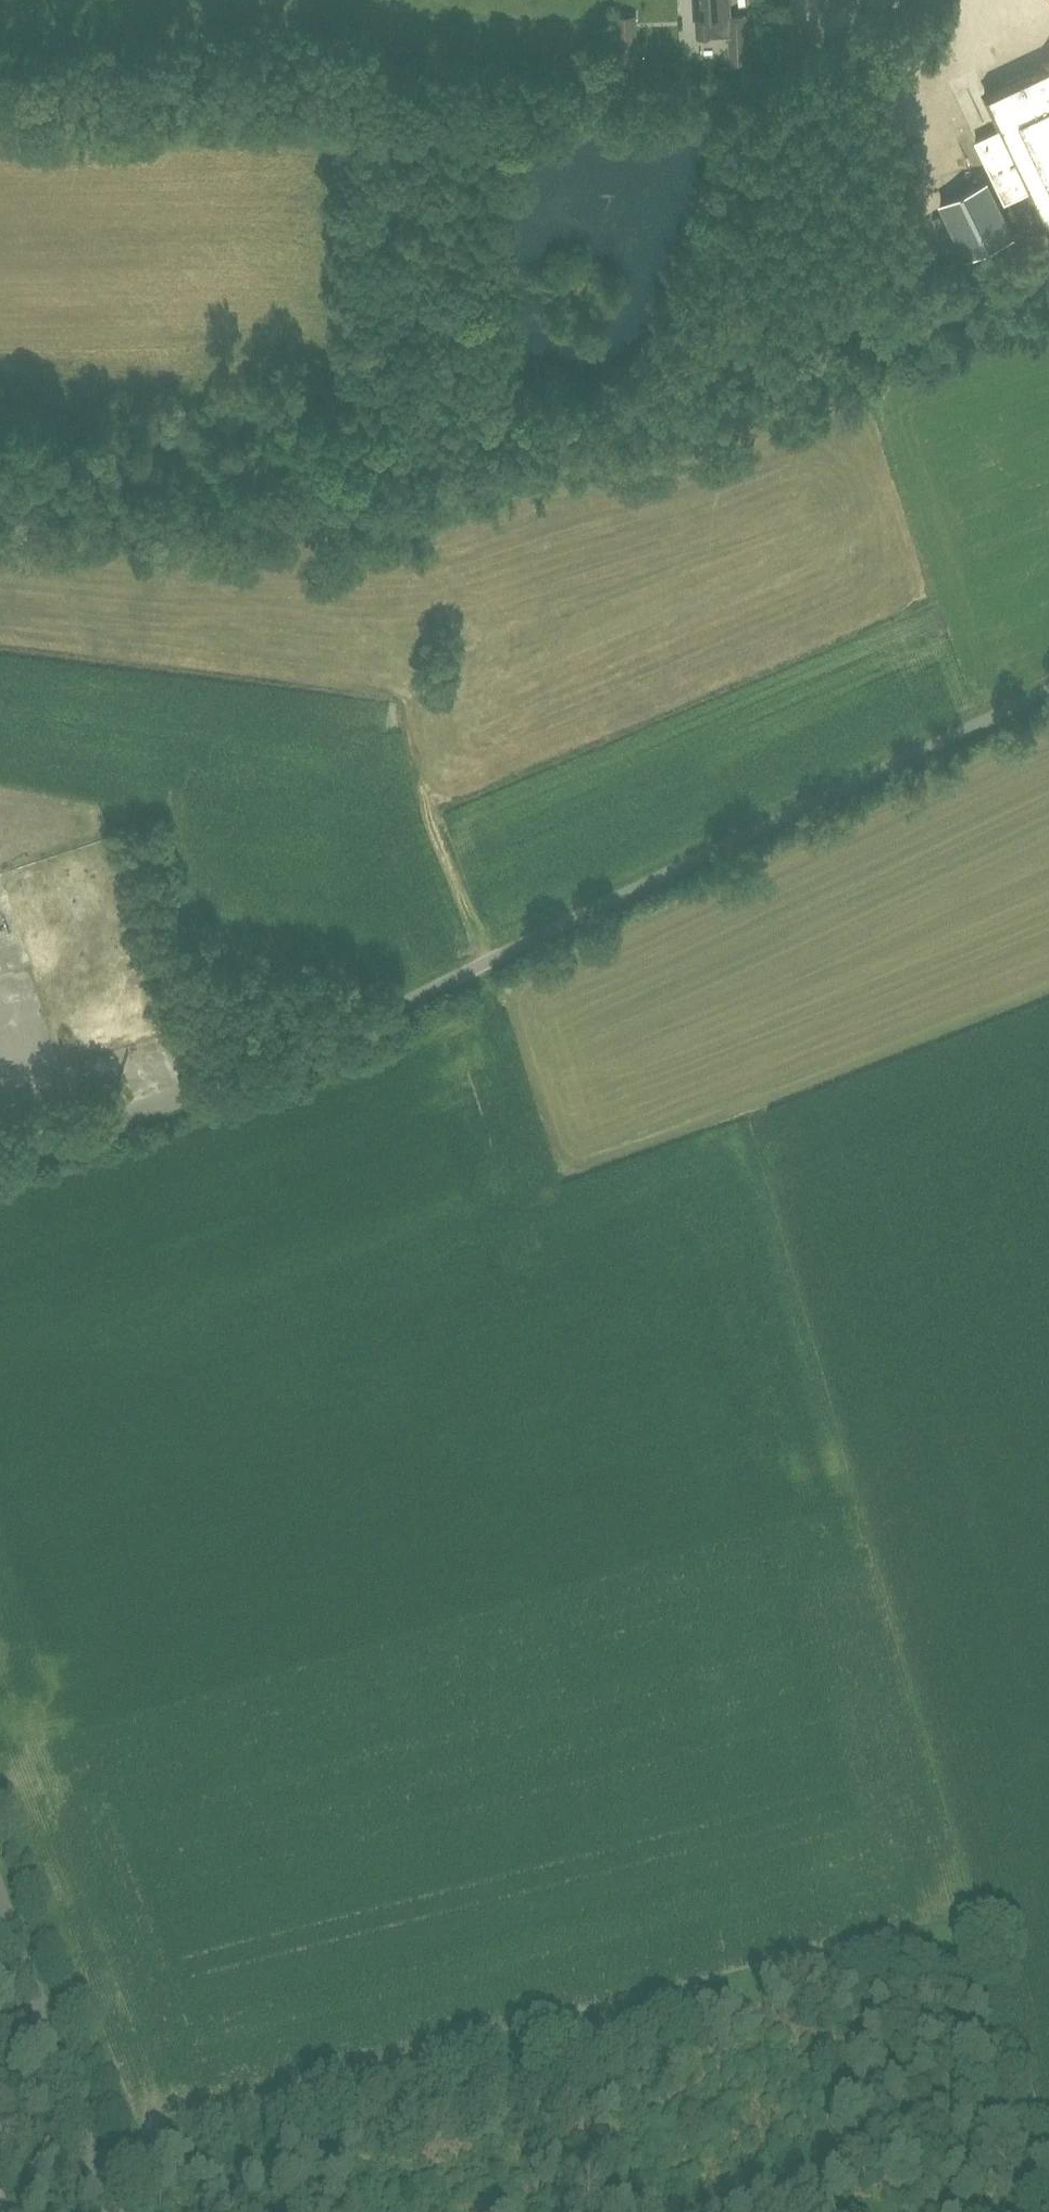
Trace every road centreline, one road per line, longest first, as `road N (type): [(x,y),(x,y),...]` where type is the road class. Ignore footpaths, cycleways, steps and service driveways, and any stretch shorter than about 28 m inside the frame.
road 1 (unclassified): [(0,1161),(328,1042),(1048,693)]
road 2 (unclassified): [(113,2211),(0,1908)]

